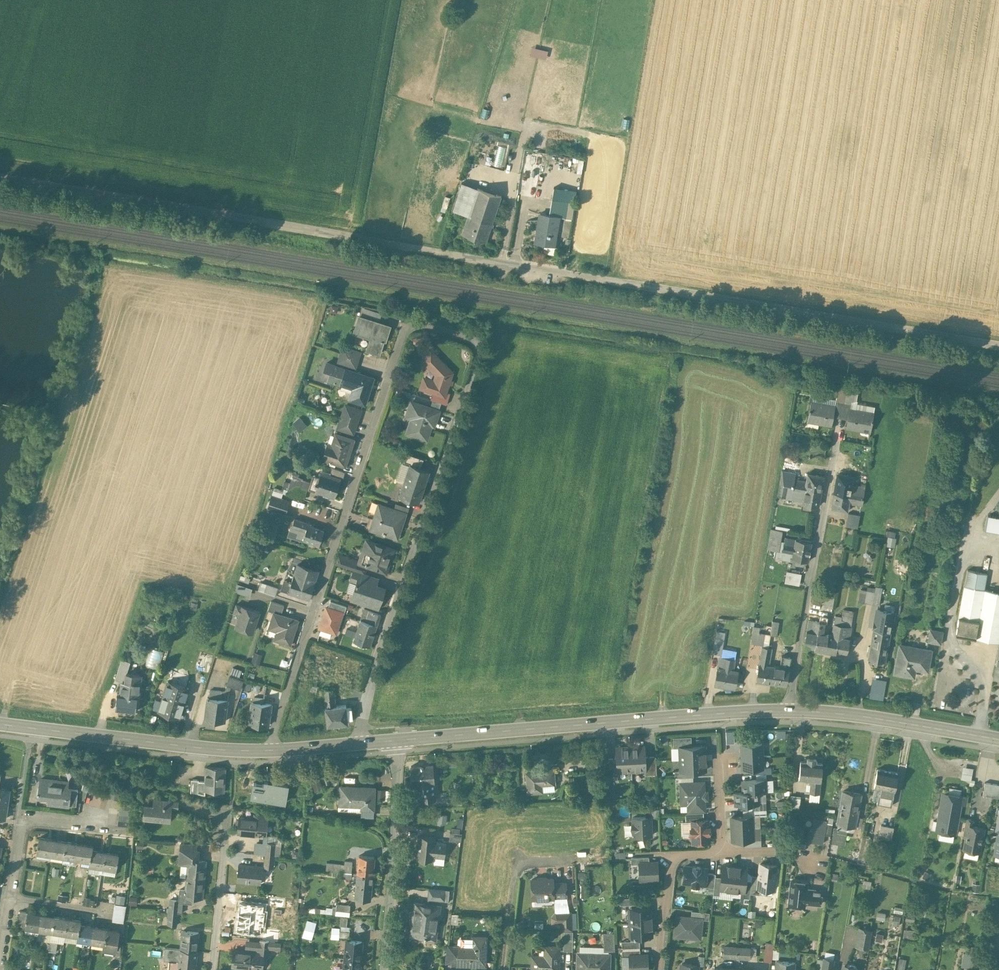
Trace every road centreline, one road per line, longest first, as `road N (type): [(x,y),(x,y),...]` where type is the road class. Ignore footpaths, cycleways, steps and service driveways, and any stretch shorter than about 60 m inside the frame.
road 1 (unclassified): [(998,343),(0,173)]
road 2 (residential): [(352,743),(479,347),(434,323),(415,320),(405,329),(268,750)]
road 3 (secondary): [(789,709),(399,740)]
road 4 (residential): [(837,442),(789,709)]
road 5 (residential): [(42,729),(31,750),(0,964)]
road 6 (residential): [(385,969),(399,740)]
road 7 (residential): [(212,969),(235,750)]
road 8 (secondary): [(998,738),(789,709)]
road 9 (secondary): [(235,750),(42,729)]
road 10 (residential): [(722,851),(671,855),(661,969)]
road 11 (residential): [(569,859),(518,867),(504,969)]

